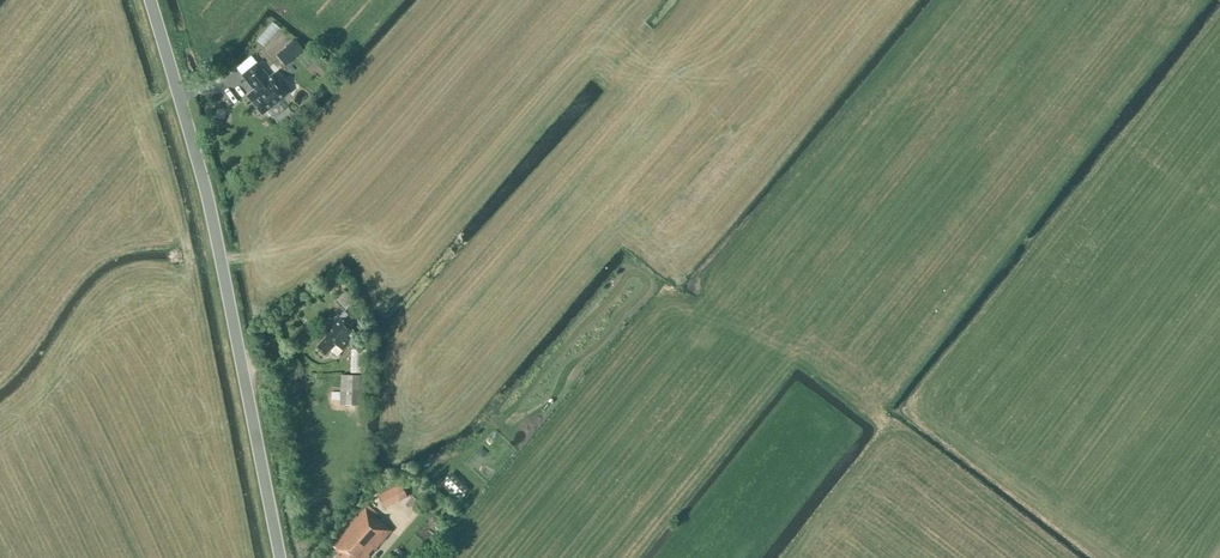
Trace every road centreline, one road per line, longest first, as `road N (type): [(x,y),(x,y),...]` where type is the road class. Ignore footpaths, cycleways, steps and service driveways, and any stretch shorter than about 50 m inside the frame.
road 1 (tertiary): [(281,557),(216,246),(150,0)]

